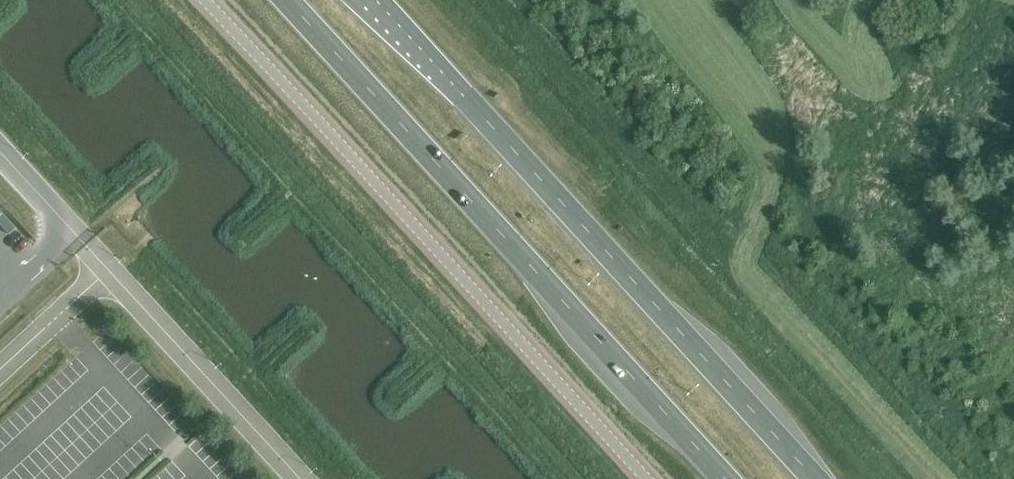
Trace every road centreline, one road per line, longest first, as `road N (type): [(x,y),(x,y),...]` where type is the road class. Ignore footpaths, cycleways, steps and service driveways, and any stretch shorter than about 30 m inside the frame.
road 1 (unclassified): [(201,0),(641,478)]
road 2 (trunk): [(816,478),(376,0)]
road 3 (trunk): [(286,0),(723,478)]

